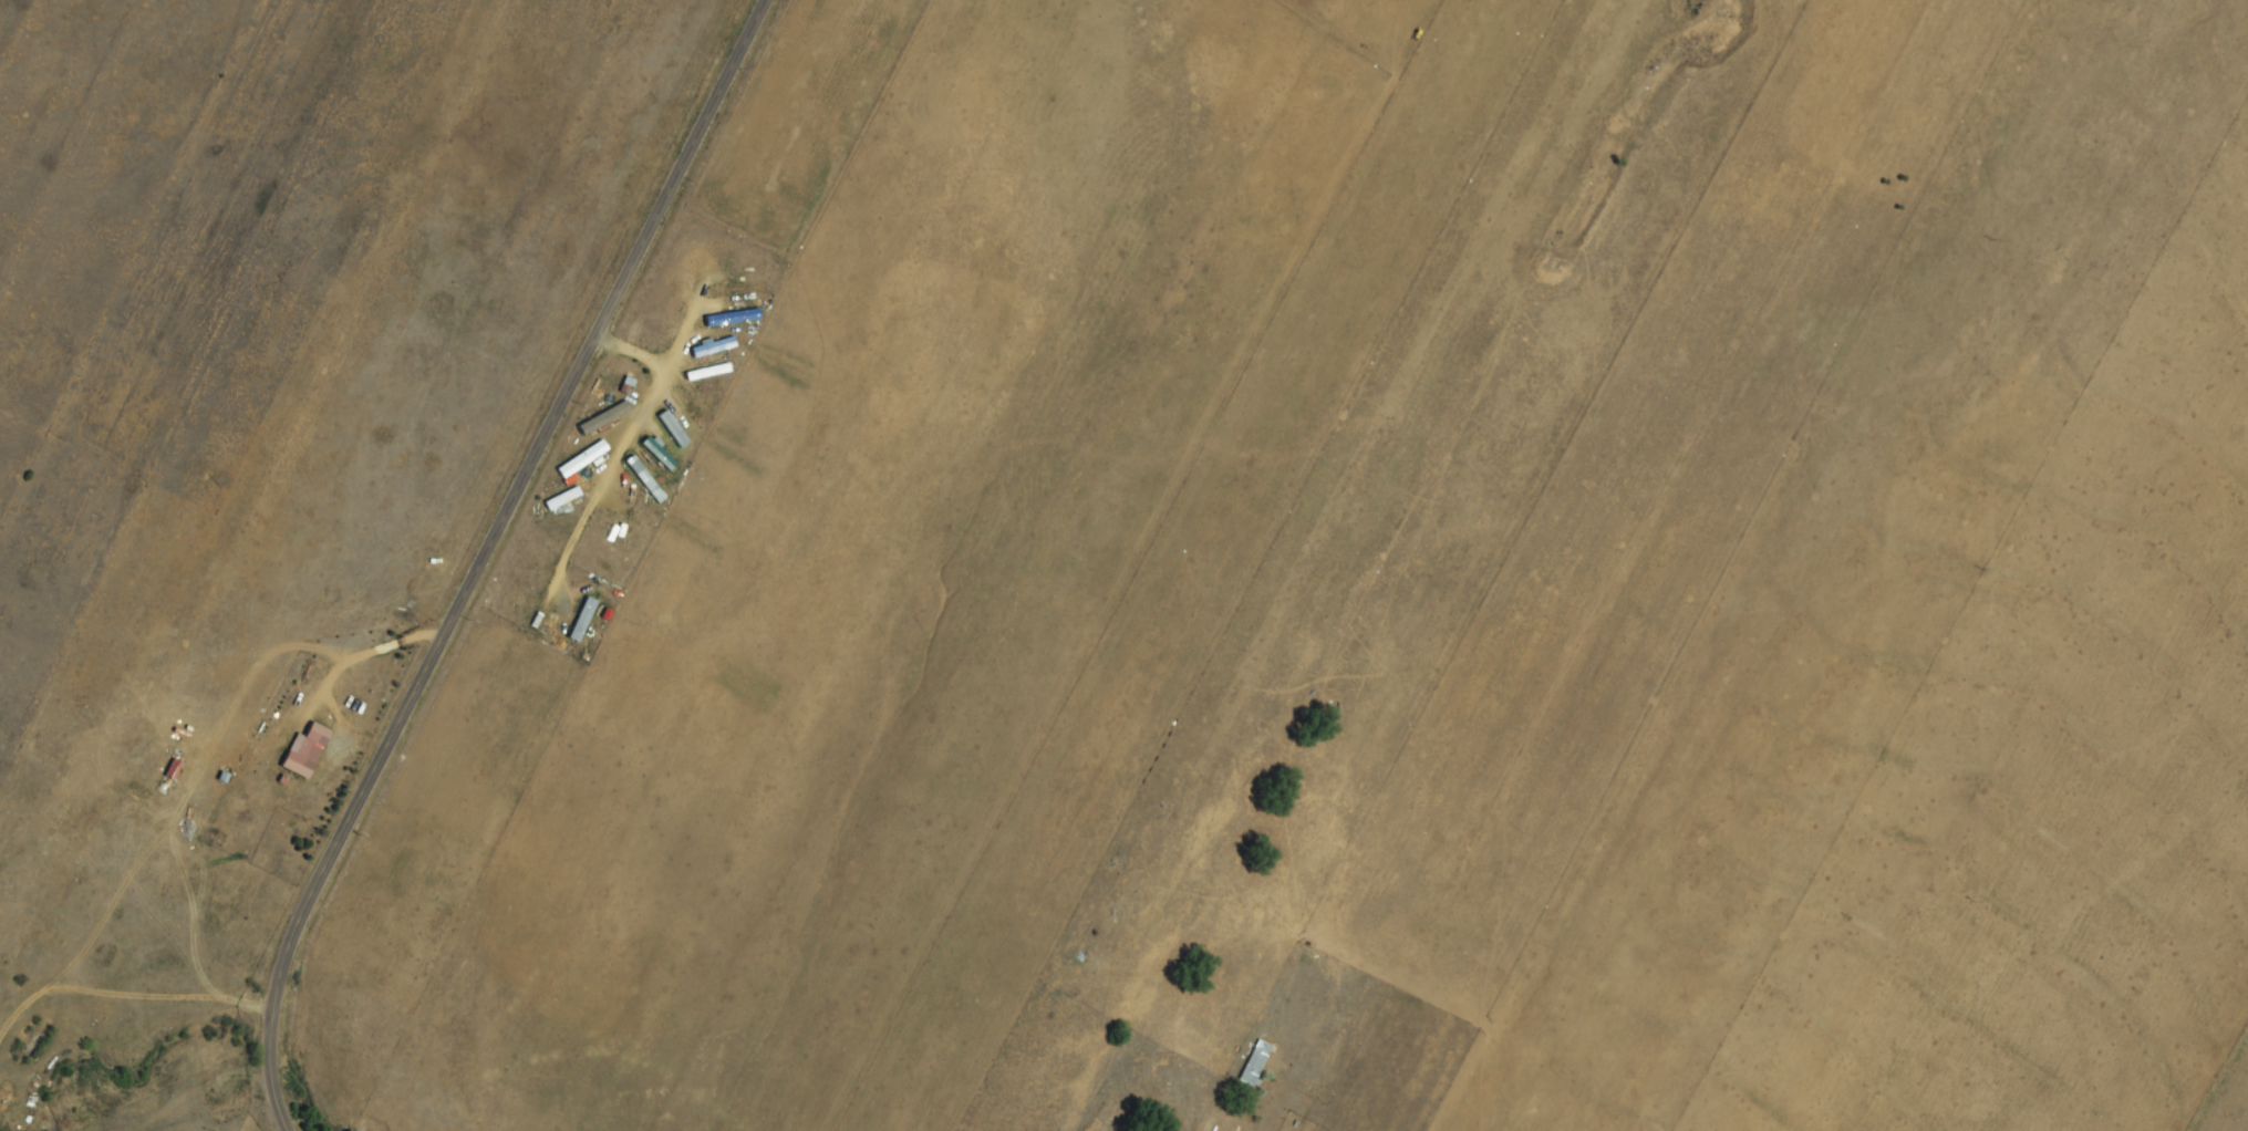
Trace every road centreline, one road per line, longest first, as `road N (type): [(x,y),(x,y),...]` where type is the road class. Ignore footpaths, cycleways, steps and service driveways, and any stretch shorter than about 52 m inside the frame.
road 1 (secondary): [(287,1130),(268,1057),(280,967),(302,910),(765,0)]
road 2 (residential): [(153,1130),(270,1077)]

